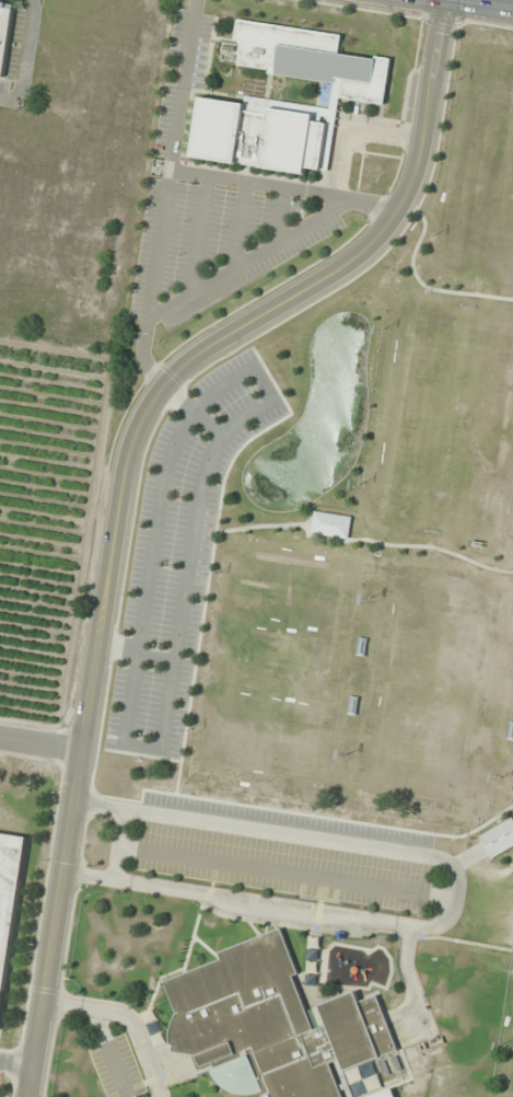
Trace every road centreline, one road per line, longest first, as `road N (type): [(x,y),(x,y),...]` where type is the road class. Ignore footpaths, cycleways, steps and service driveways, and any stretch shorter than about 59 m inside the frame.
road 1 (residential): [(28,1096),(119,498),(138,425),(188,359),(336,270),(386,227),(420,153),(443,0)]

